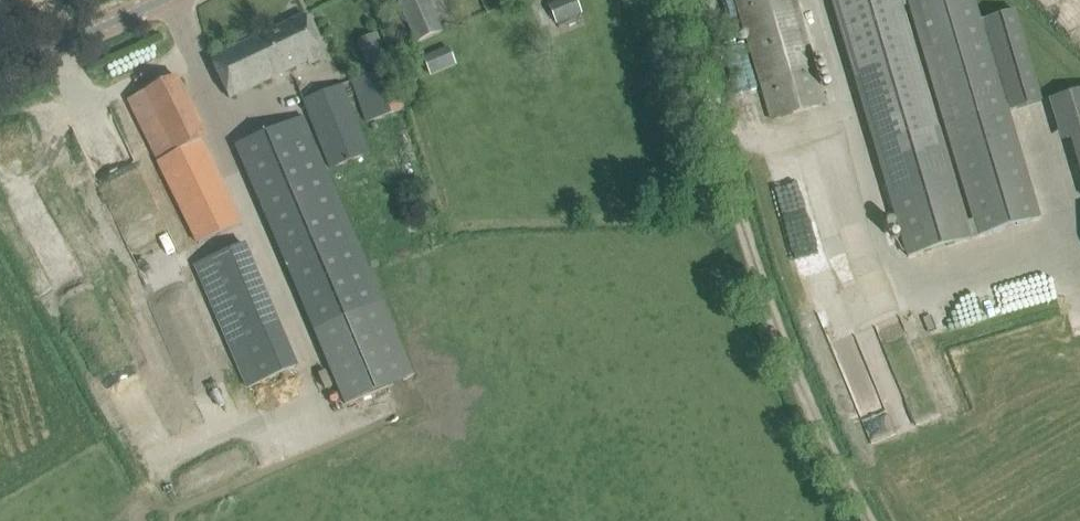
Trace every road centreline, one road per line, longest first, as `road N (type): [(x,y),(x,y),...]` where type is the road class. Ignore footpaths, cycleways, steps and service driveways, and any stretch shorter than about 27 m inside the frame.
road 1 (track): [(870,520),(790,365),(739,215),(685,0)]
road 2 (tertiary): [(0,65),(160,0)]

